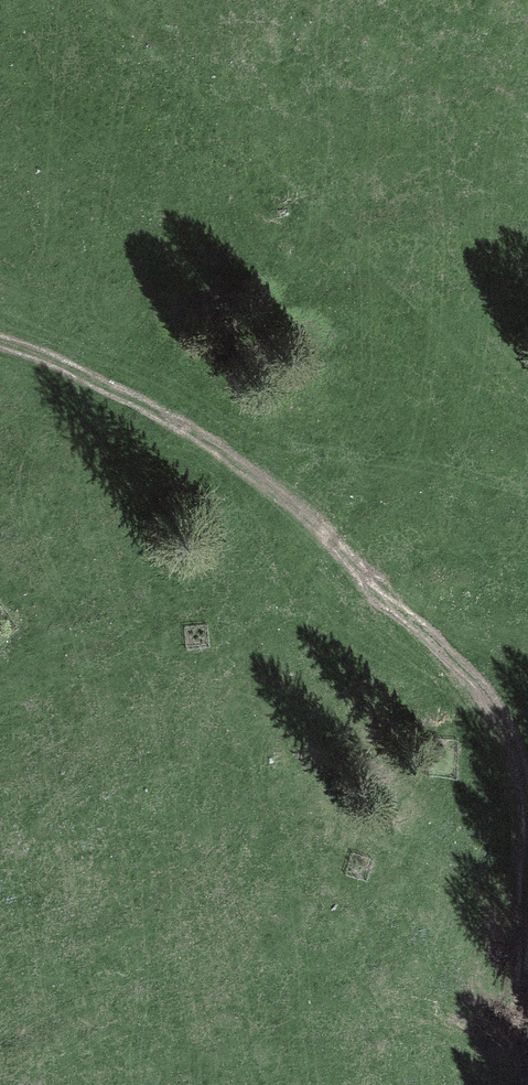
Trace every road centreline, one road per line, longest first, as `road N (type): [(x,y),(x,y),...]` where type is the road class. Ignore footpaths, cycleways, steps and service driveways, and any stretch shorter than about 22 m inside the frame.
road 1 (track): [(0,341),(167,418),(236,461),(298,509),(466,671),(521,766),(521,1013)]
road 2 (track): [(0,340),(147,407),(288,500),(495,711),(518,760),(527,823)]
road 3 (track): [(527,837),(522,987)]

